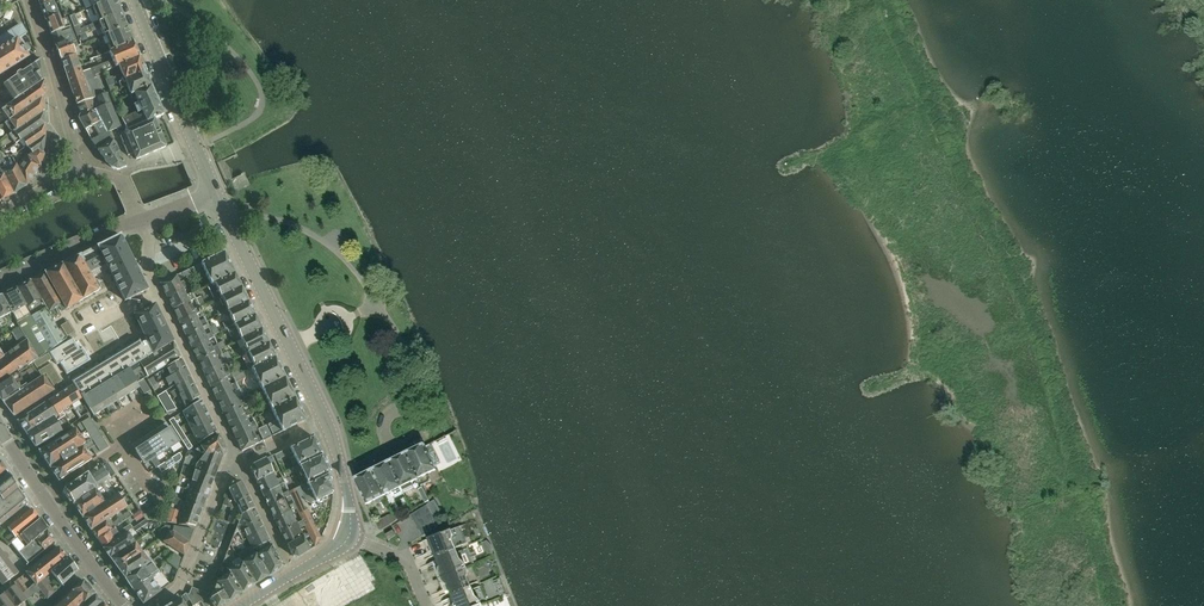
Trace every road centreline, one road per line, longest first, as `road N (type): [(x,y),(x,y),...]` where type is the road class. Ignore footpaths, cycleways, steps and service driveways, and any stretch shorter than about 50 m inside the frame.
road 1 (tertiary): [(324,420),(214,193)]
road 2 (tertiary): [(214,193),(133,0)]
road 3 (unclassified): [(158,296),(239,462)]
road 4 (residential): [(79,170),(28,0)]
road 5 (residential): [(239,462),(227,468),(175,591),(156,605)]
road 6 (residential): [(91,566),(0,430)]
road 7 (unclassified): [(141,221),(0,282)]
road 8 (residential): [(293,574),(239,462)]

